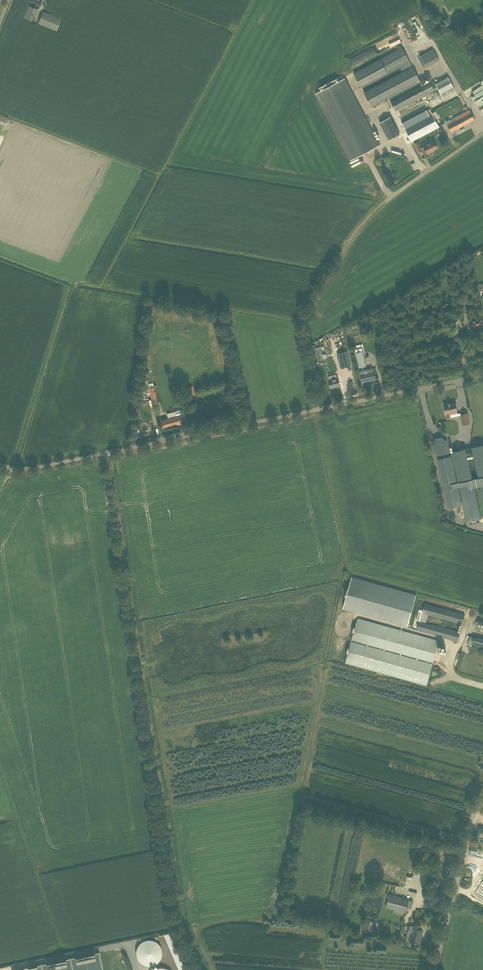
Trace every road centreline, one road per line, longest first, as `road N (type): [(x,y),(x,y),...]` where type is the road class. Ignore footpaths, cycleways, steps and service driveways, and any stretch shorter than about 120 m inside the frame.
road 1 (unclassified): [(197,969),(180,928),(107,453)]
road 2 (unclassified): [(107,453),(482,374)]
road 3 (track): [(322,409),(304,324),(347,245),(391,197)]
road 4 (unclassified): [(434,969),(482,797)]

